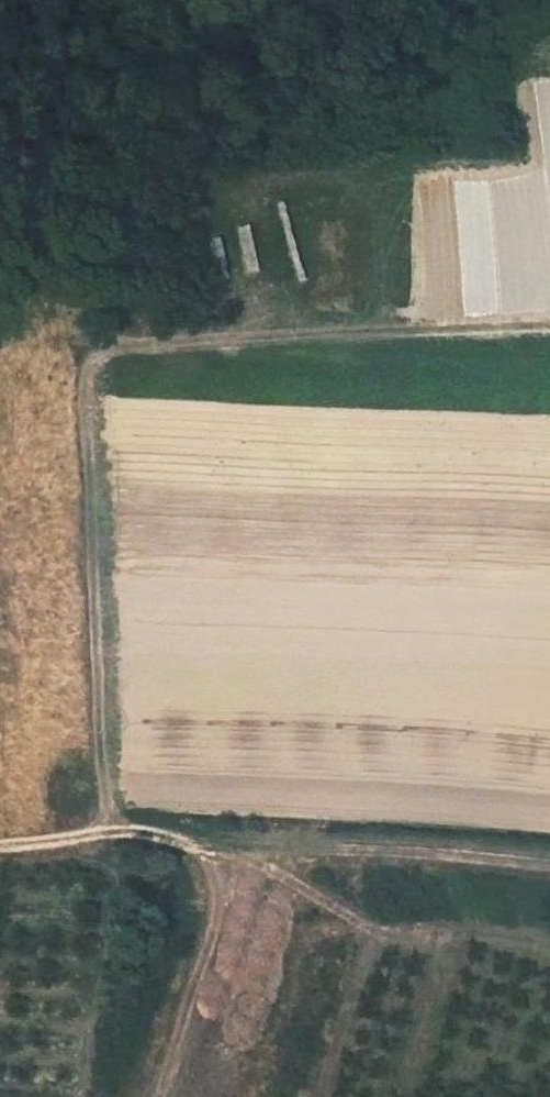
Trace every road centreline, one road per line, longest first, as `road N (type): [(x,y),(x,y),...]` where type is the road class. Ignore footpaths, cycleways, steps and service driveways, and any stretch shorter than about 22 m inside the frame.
road 1 (track): [(117,831),(104,784),(87,385),(97,361),(120,346),(405,331)]
road 2 (track): [(0,849),(143,831),(241,852),(418,853),(549,865)]

